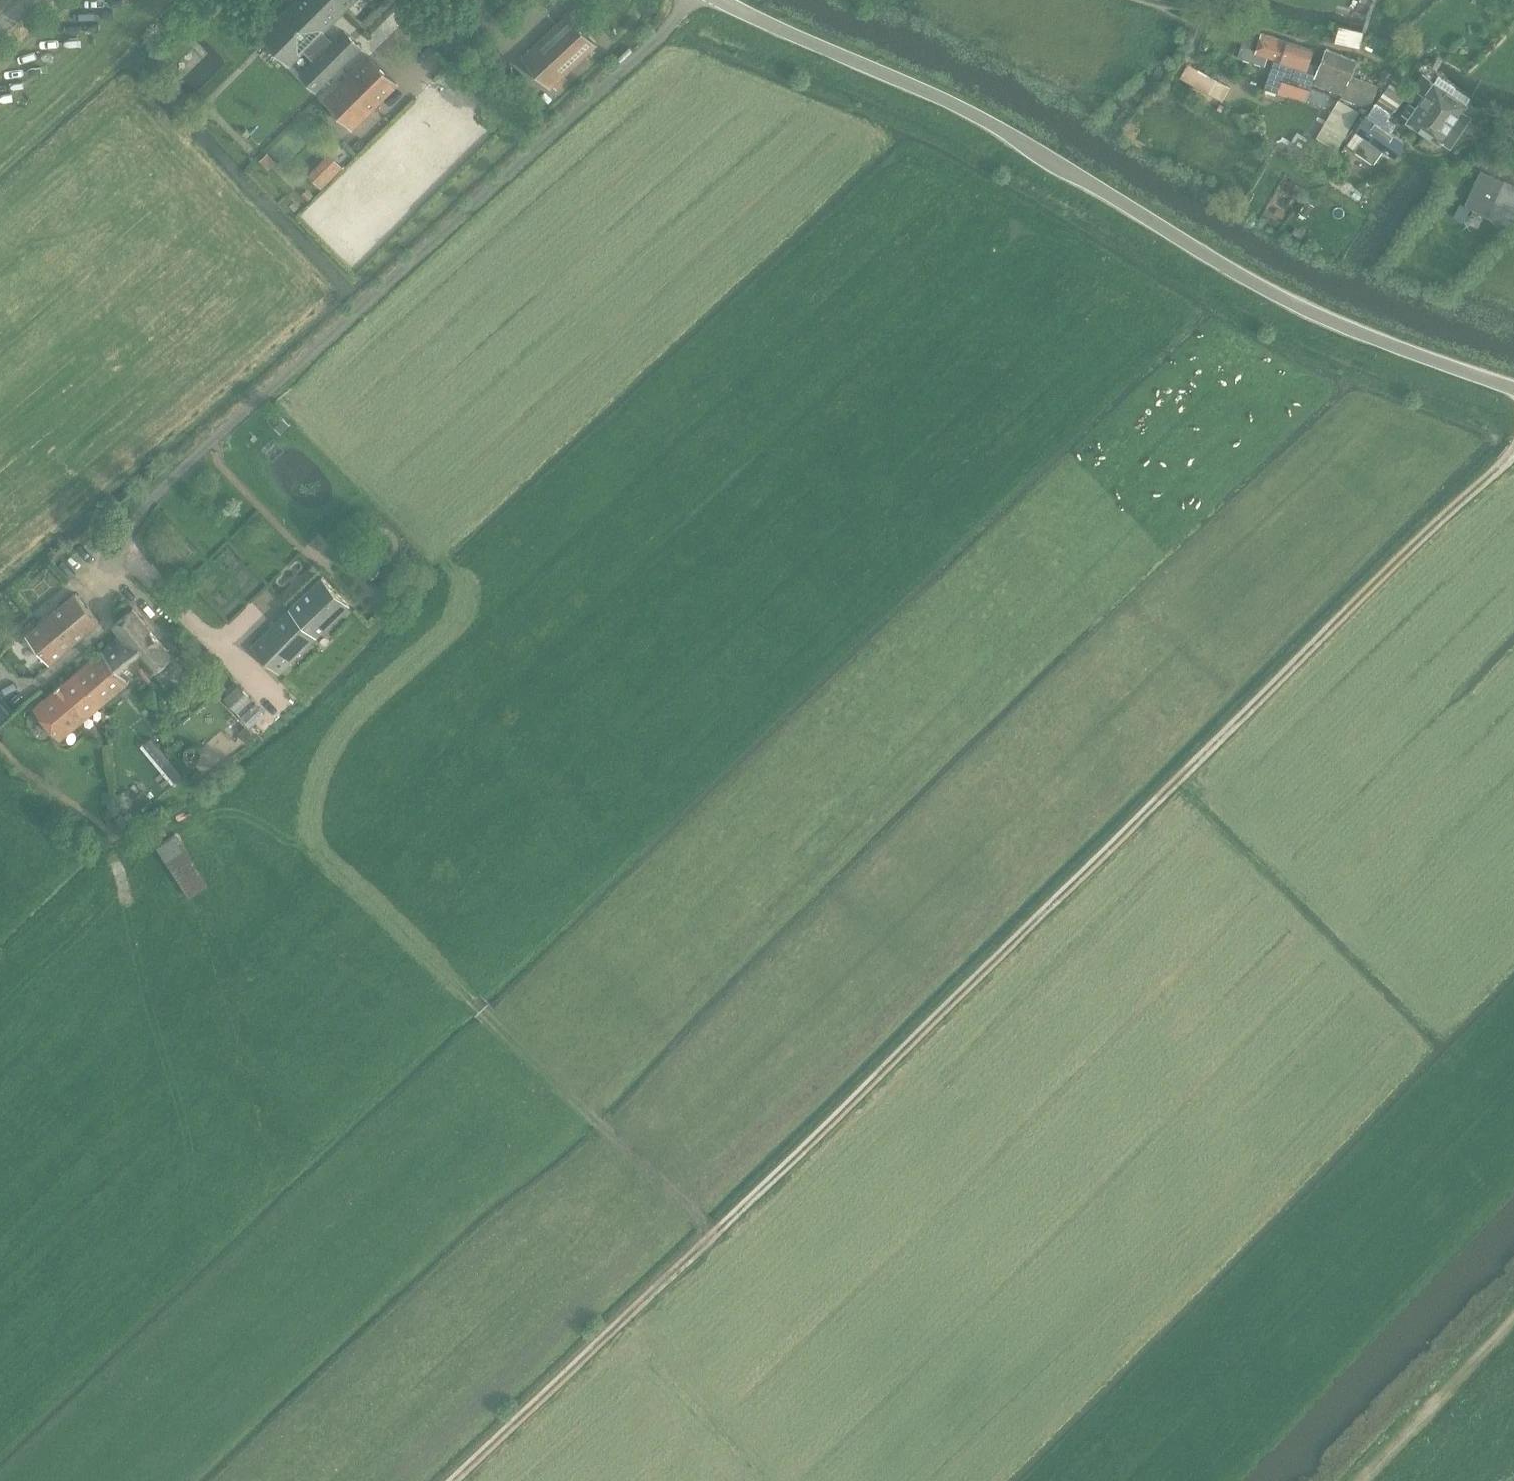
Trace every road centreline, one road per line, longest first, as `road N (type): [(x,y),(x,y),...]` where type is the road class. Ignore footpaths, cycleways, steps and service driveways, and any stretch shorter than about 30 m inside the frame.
road 1 (unclassified): [(1513,389),(1295,308),(1049,159),(904,82),(717,0)]

